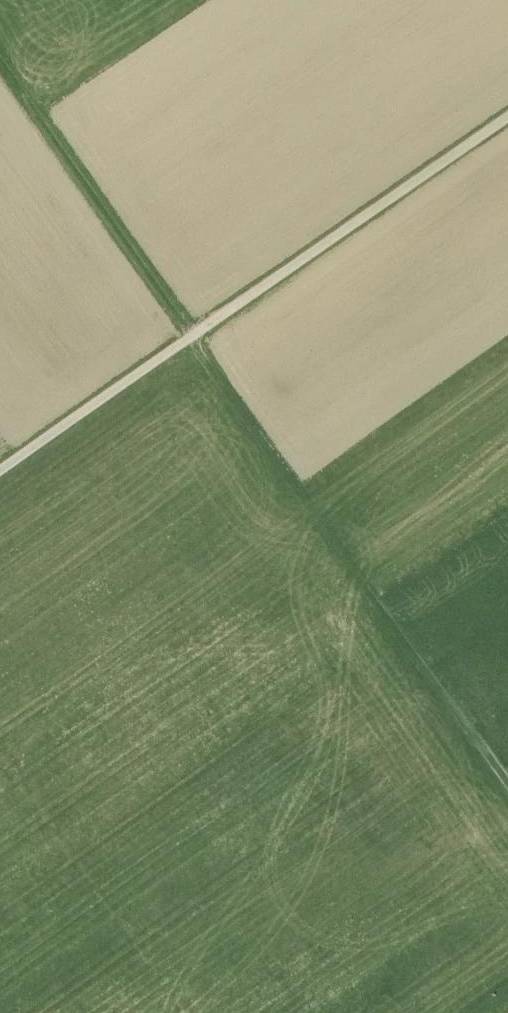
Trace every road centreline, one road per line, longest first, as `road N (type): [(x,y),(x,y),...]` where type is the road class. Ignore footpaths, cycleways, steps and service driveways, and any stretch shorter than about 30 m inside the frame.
road 1 (track): [(507,110),(0,475)]
road 2 (track): [(507,781),(192,341)]

